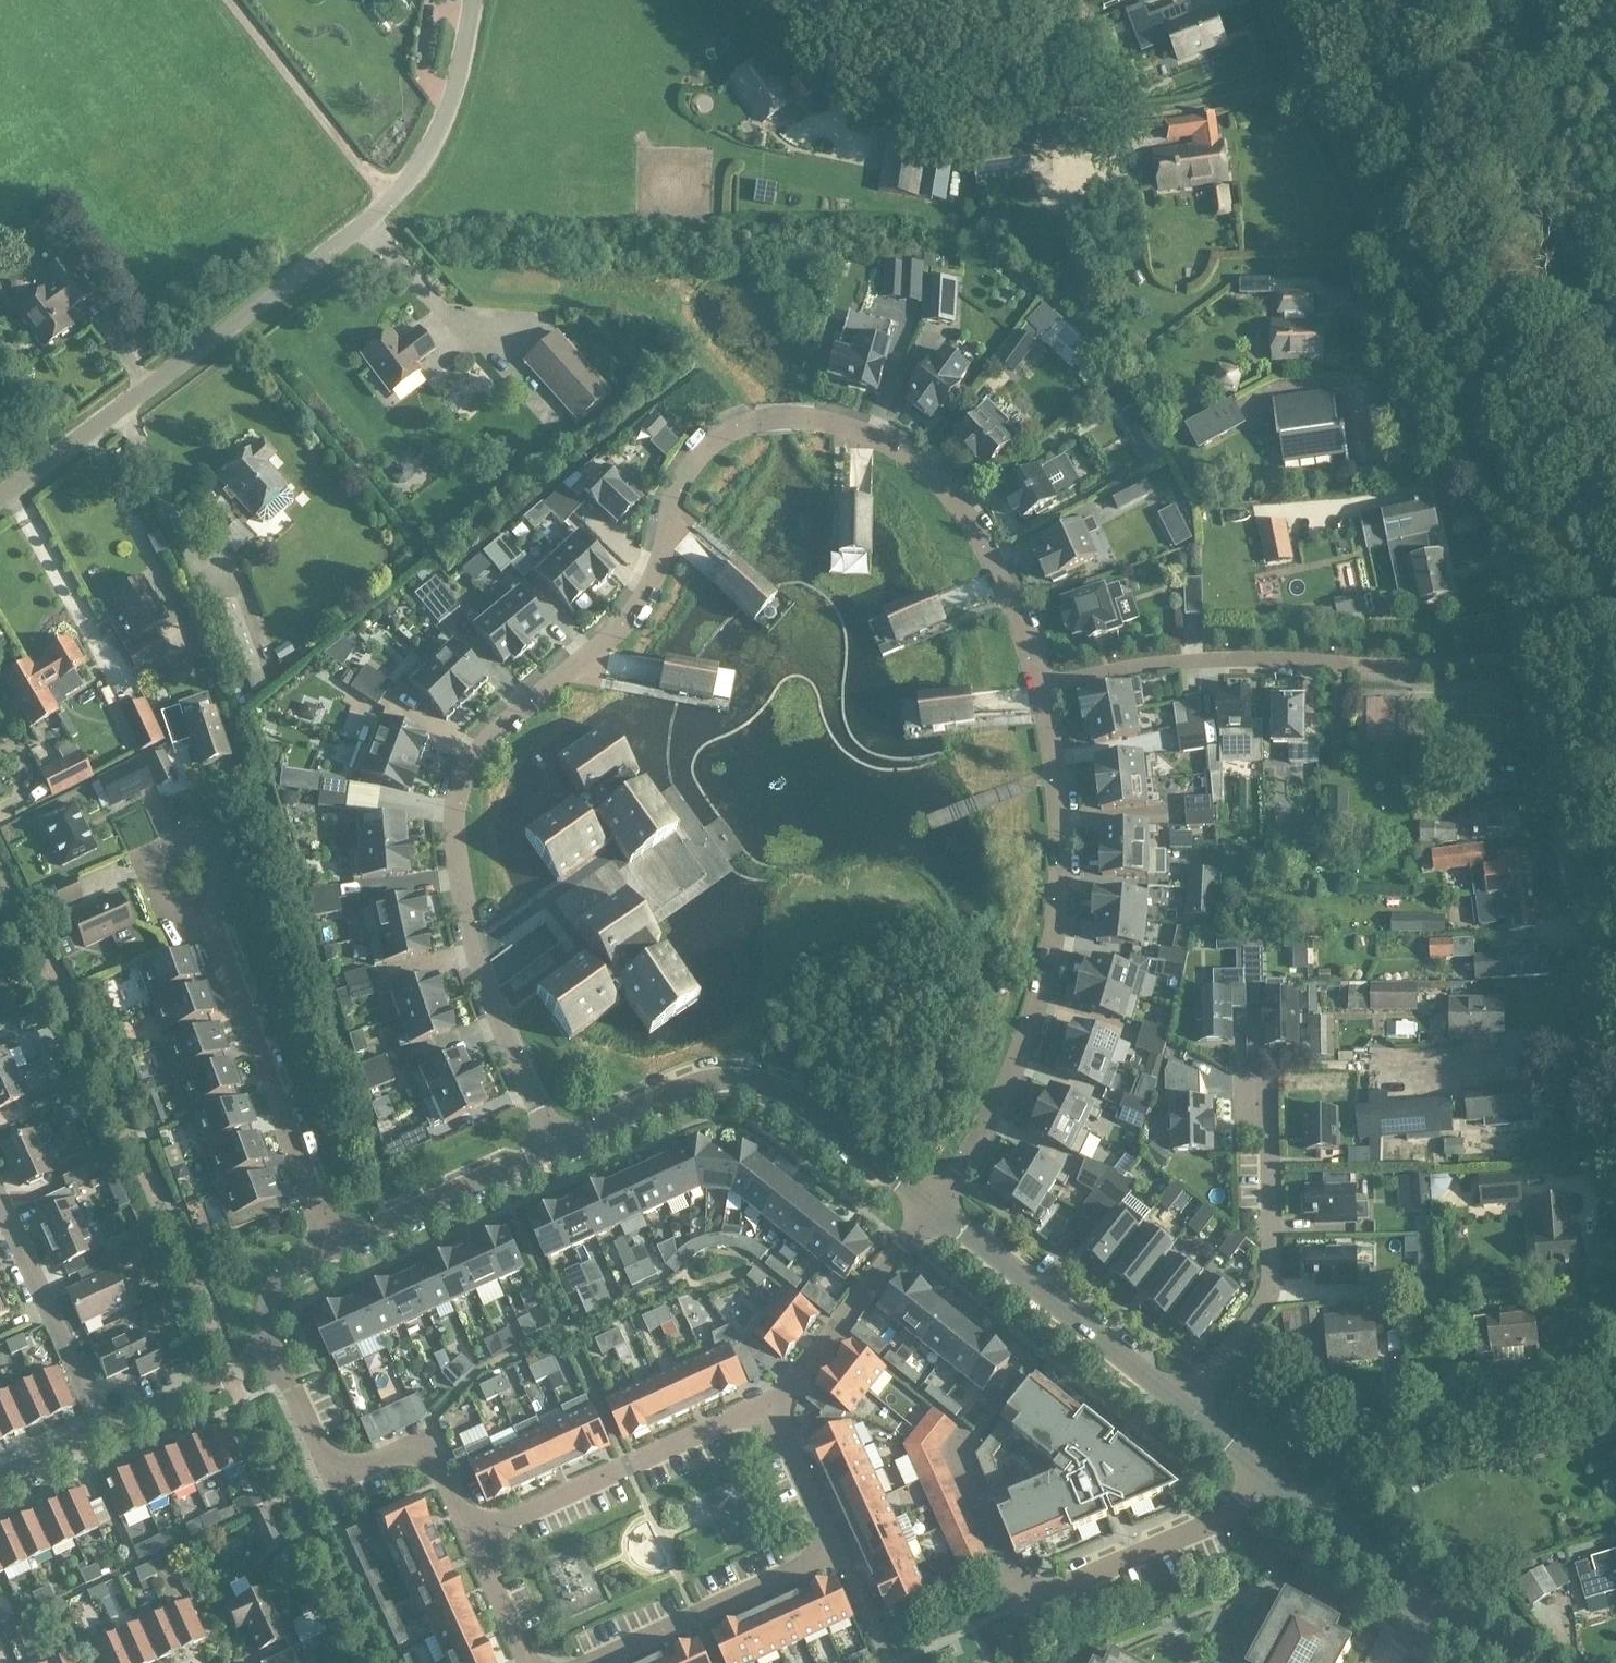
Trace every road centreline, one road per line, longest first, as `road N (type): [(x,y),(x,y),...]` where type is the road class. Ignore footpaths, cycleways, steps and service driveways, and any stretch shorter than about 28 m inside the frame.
road 1 (residential): [(1041,686),(996,568),(968,518),(923,466),(815,418),(755,420),(692,460),(675,490),(652,583),(623,626),(480,746),(458,790),(459,878),(482,972),(555,1148)]
road 2 (unclassified): [(1615,1048),(1465,395),(1279,0)]
road 3 (unclassified): [(0,497),(392,206),(427,167),(459,86),(477,0)]
road 4 (residential): [(936,1209),(1010,1083),(1060,899),(1061,820),(1041,686)]
road 5 (residential): [(967,1438),(954,1462),(1019,1604),(1234,1513),(1268,1473)]
road 6 (residential): [(936,1209),(798,1100),(757,1081),(679,1091),(555,1148)]
road 7 (residential): [(600,1662),(840,1554),(770,1404)]
road 8 (residential): [(333,1251),(206,915)]
road 9 (residential): [(1184,1406),(1250,1328),(1270,1290),(1271,1083)]
road 10 (residential): [(770,1404),(470,1526)]
road 11 (residential): [(1184,1406),(936,1209)]
road 12 (residential): [(1507,1662),(1268,1473)]
road 13 (residential): [(1041,686),(1215,661),(1340,664)]
road 14 (residential): [(276,1354),(327,1456),(360,1467),(389,1454),(420,1456),(435,1465),(470,1526)]
road 15 (residential): [(105,1430),(0,1203)]
road 16 (residential): [(555,1148),(333,1251)]
road 17 (residential): [(206,915),(225,863),(212,837),(146,862),(163,900)]
road 18 (residential): [(105,1430),(276,1354)]
road 19 (residential): [(770,1404),(879,1272)]
road 20 (residential): [(470,1526),(526,1662)]
road 21 (residential): [(333,1251),(292,1270),(267,1298),(276,1354)]

